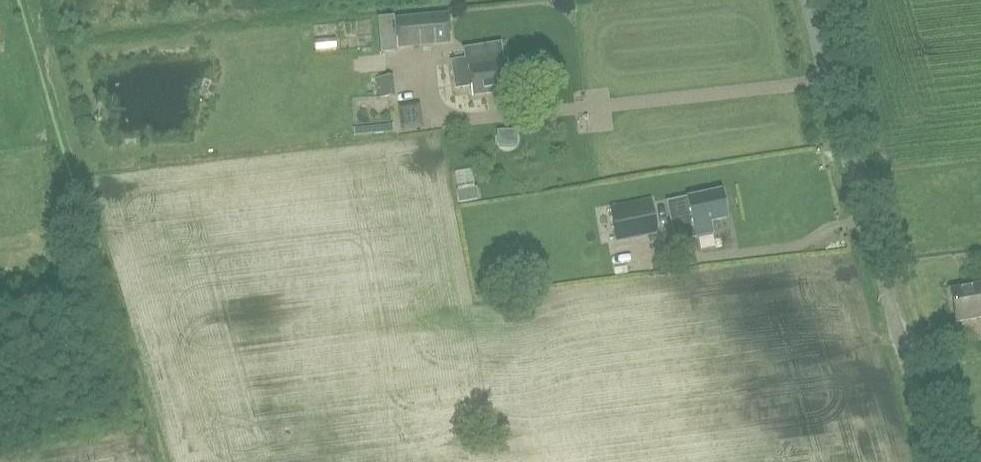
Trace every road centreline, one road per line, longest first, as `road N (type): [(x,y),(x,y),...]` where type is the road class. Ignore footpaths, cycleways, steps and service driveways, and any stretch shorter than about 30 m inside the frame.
road 1 (unclassified): [(937,461),(810,0)]

